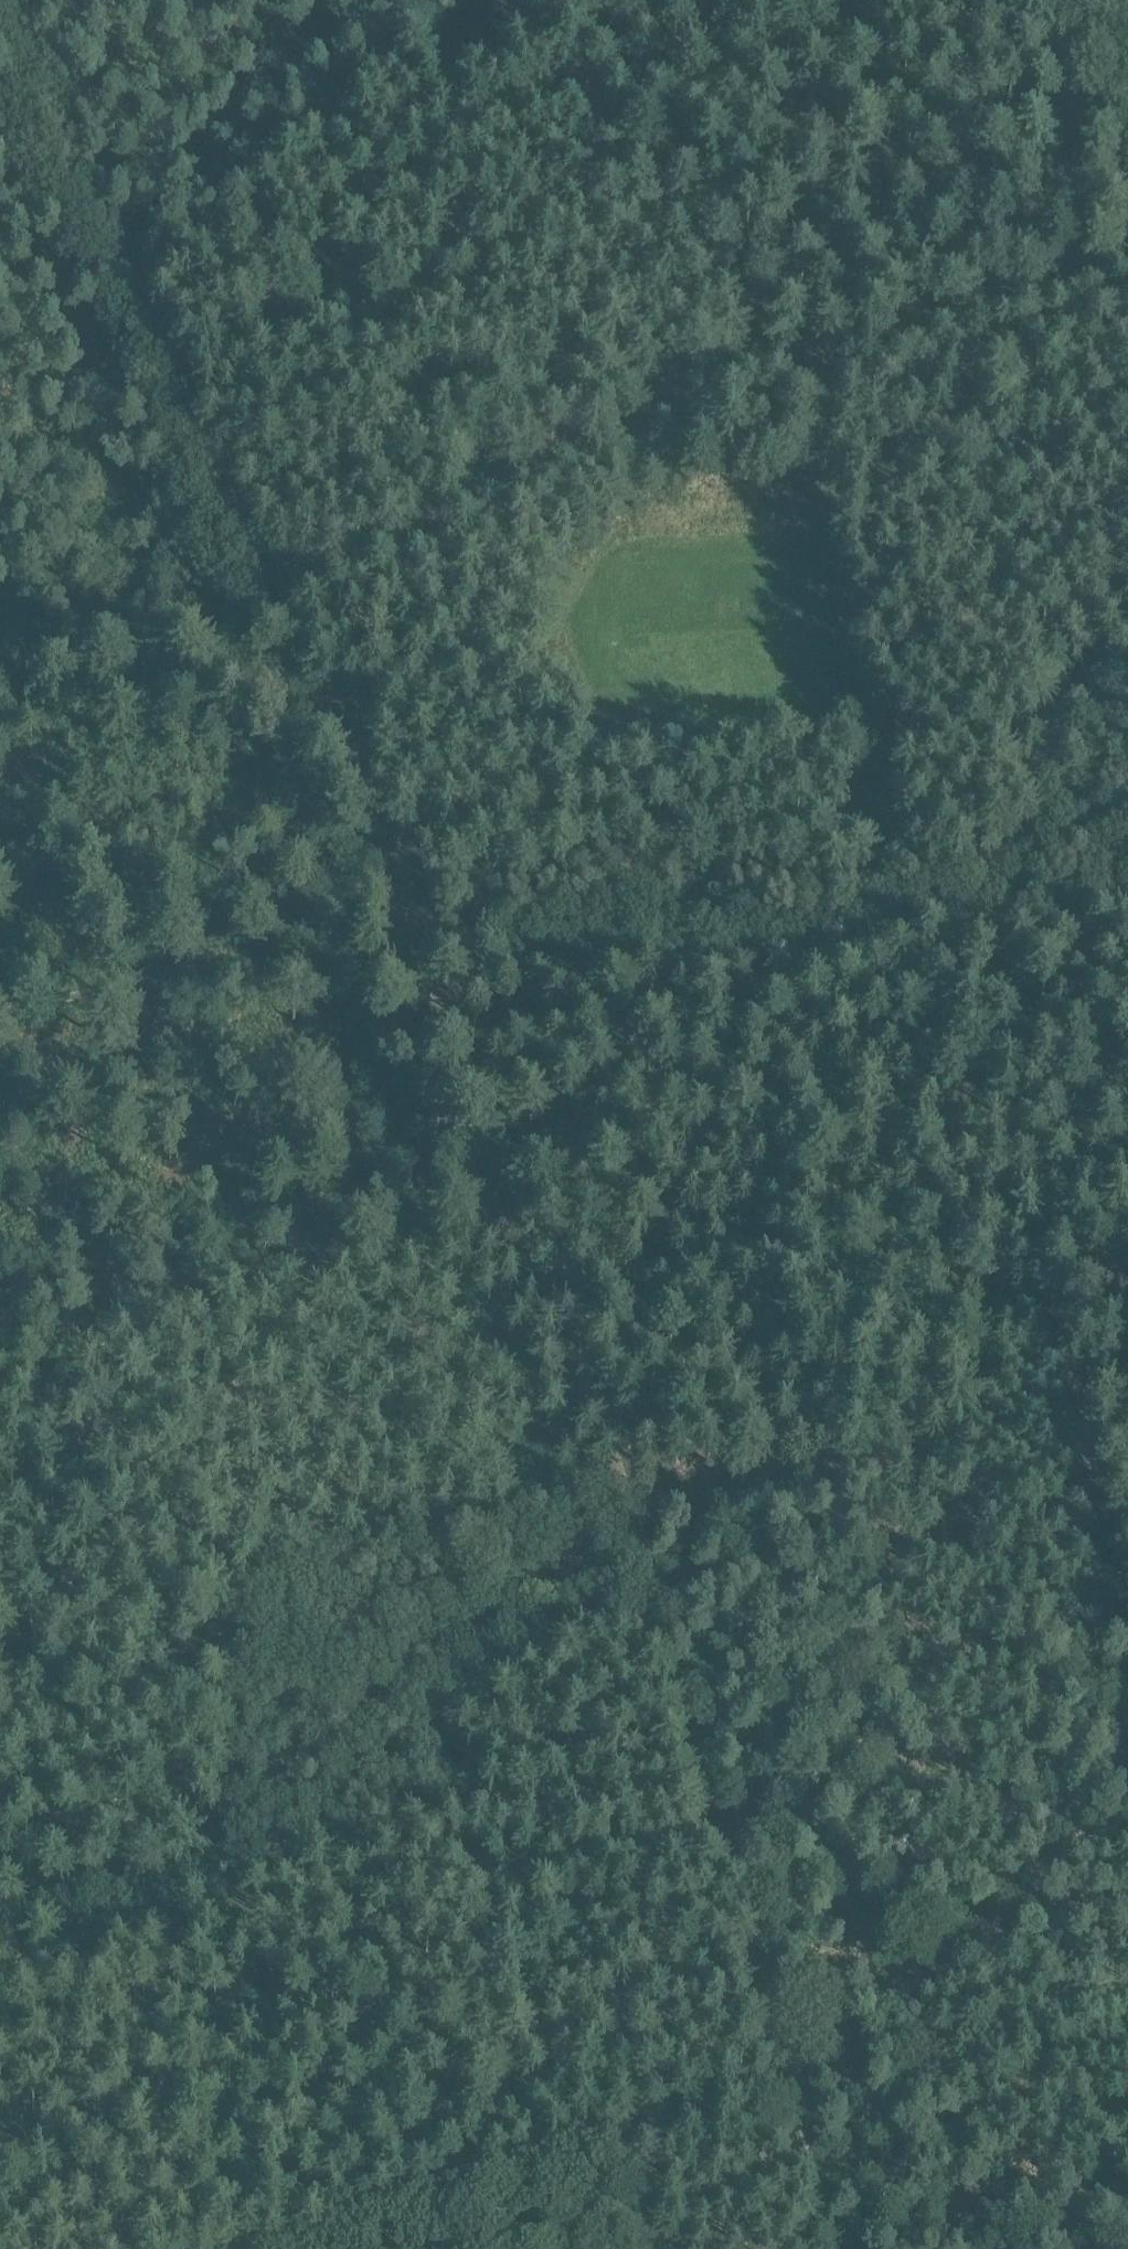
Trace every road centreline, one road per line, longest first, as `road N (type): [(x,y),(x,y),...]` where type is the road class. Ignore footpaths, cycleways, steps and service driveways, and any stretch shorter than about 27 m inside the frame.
road 1 (track): [(405,928),(513,1171),(641,1527),(834,2248)]
road 2 (track): [(11,0),(405,928)]
road 3 (track): [(1127,879),(965,918),(780,934),(405,928)]
road 4 (track): [(0,1004),(405,928)]

